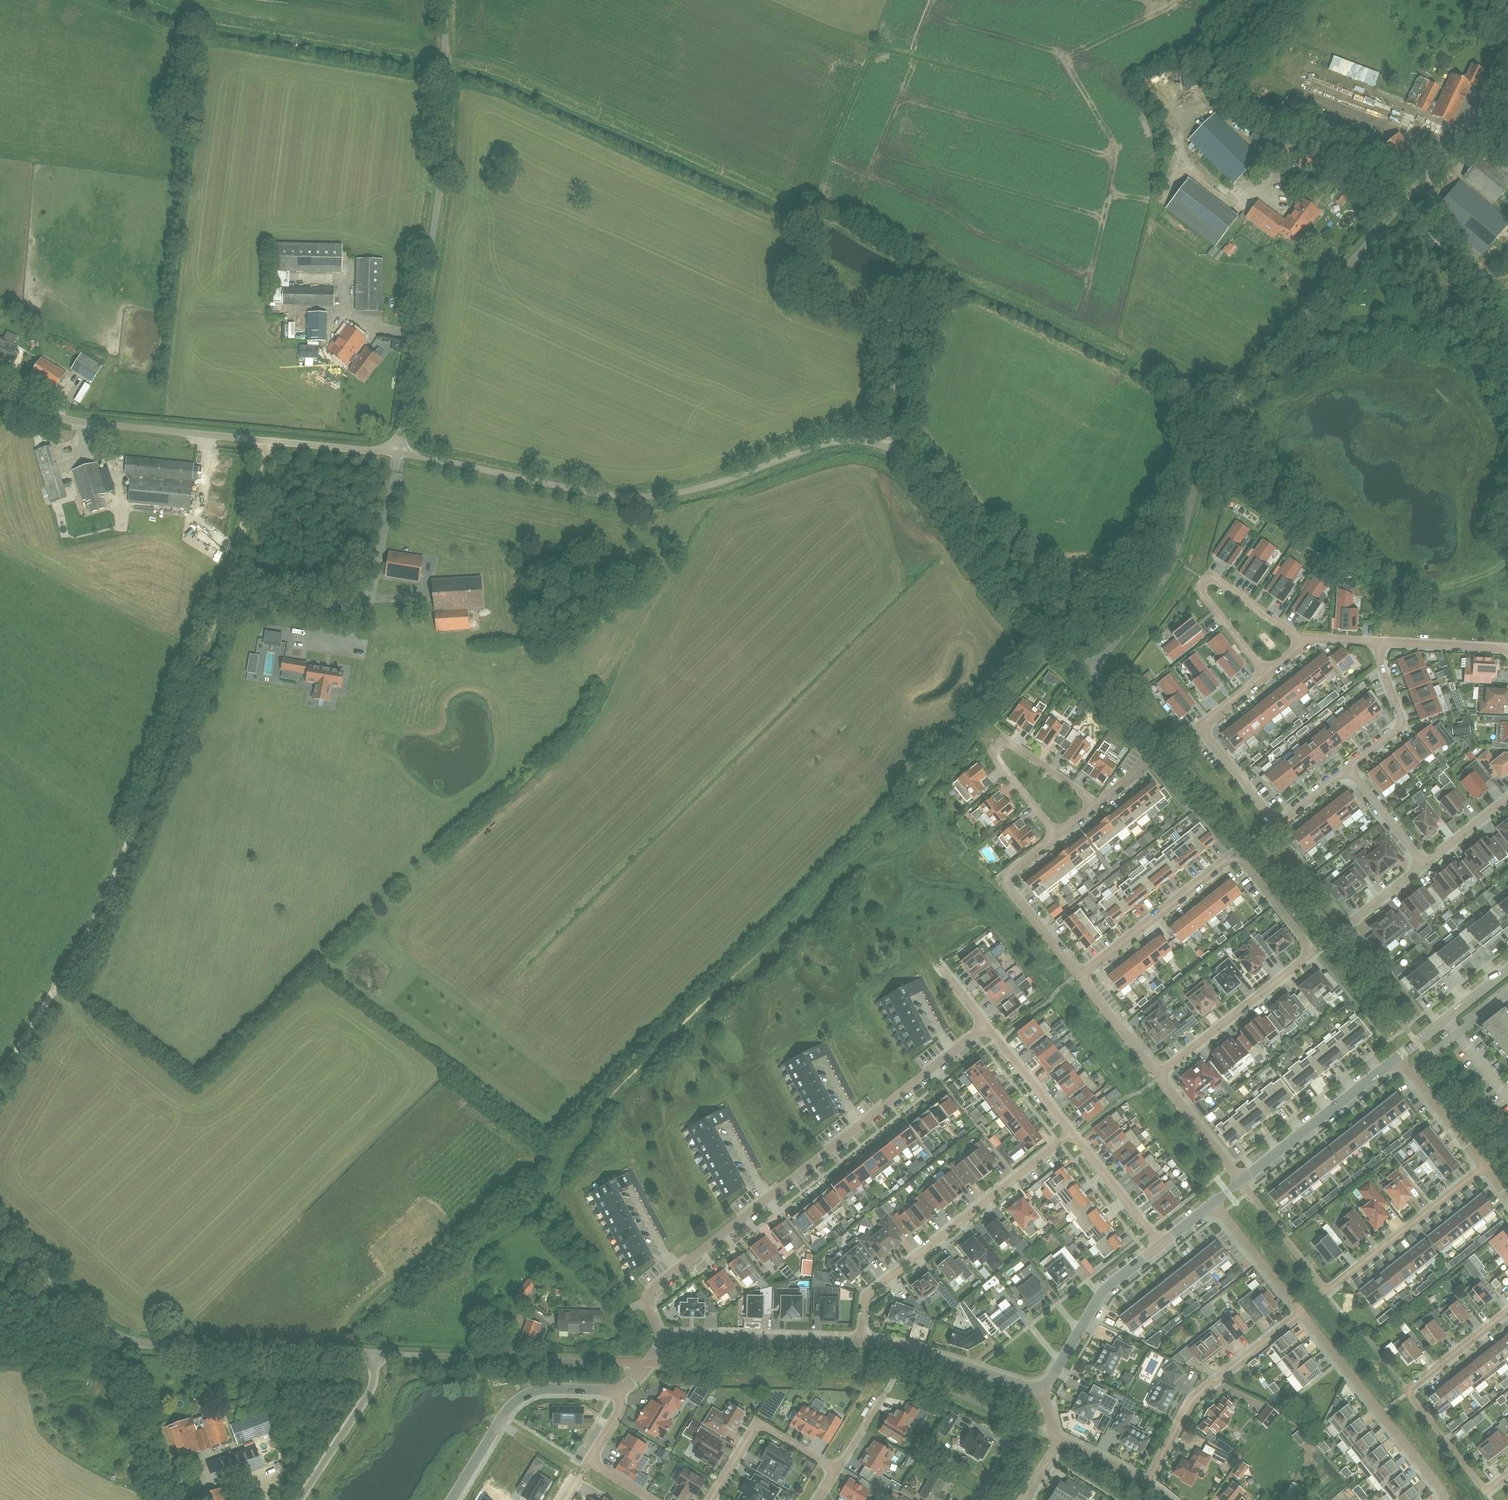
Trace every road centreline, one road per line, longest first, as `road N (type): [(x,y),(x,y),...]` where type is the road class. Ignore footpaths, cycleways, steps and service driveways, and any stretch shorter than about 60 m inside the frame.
road 1 (unclassified): [(1087,673),(985,564),(925,474),(890,448),(833,442),(722,481),(652,494),(397,454)]
road 2 (unclassified): [(1087,673),(1162,580),(1228,407),(1487,101),(1507,28)]
road 3 (track): [(0,1080),(127,858),(223,598),(266,441)]
road 4 (residential): [(1159,1074),(1314,951),(1244,862),(1230,858),(1080,976)]
road 5 (residential): [(986,1025),(647,1294),(663,1340)]
road 6 (unclassified): [(397,454),(442,189),(447,0)]
road 7 (unclassified): [(376,1353),(125,1341),(91,1324),(0,1238)]
road 8 (unclassified): [(397,454),(69,421),(0,393)]
road 9 (residential): [(1240,1181),(1327,1291),(1484,1167)]
road 10 (residential): [(1072,1133),(869,1294),(861,1340)]
road 11 (residential): [(1266,674),(1200,727),(1276,825),(1349,769)]
road 12 (residential): [(1486,1492),(1408,1392),(1507,1311)]
road 13 (residential): [(1310,639),(1209,577),(1202,593),(1266,674)]
road 14 (residential): [(1444,1499),(1300,1312)]
road 15 (residential): [(1146,1484),(1193,1398),(1300,1312)]
road 16 (residential): [(1098,804),(1000,740),(996,758),(1056,836)]
road 17 (tertiary): [(452,1499),(512,1404),(549,1387),(618,1388)]
road 18 (tertiary): [(663,1340),(861,1340)]
road 19 (tertiary): [(1240,1181),(1394,1059)]
road 20 (residential): [(1080,976),(1002,880),(1056,836)]
road 21 (tertiary): [(1042,1389),(1104,1292),(1160,1245)]
road 22 (tertiary): [(861,1340),(1042,1389)]
road 23 (residential): [(710,1499),(758,1423),(833,1470)]
road 24 (residential): [(298,1499),(371,1388),(376,1353)]
road 25 (residential): [(1349,769),(1401,723),(1380,642)]
road 26 (residential): [(520,1359),(376,1353)]
road 27 (tertiary): [(1394,1059),(1507,971)]
road 28 (residential): [(1160,1245),(1072,1133)]
road 29 (residential): [(1394,1059),(1484,1167)]
road 30 (residential): [(1300,1312),(1214,1203)]
road 31 (residential): [(1072,1133),(986,1025)]
road 32 (unclassified): [(375,589),(397,454)]
road 33 (residential): [(1240,1181),(1159,1074)]
road 34 (unclassified): [(649,1363),(520,1359)]
road 35 (residential): [(1507,650),(1380,642)]
road 36 (residential): [(1159,1074),(1080,976)]
road 37 (residential): [(1423,863),(1349,769)]

